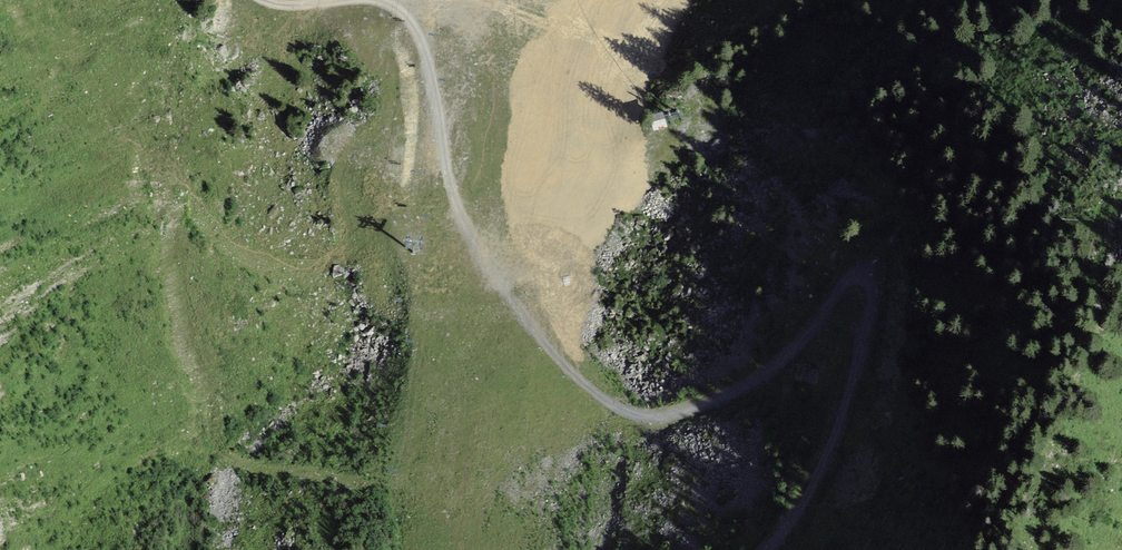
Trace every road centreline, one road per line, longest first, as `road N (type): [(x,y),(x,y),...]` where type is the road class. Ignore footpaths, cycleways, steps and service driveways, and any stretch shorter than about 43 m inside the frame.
road 1 (track): [(757,549),(784,518),(827,432),(864,307),(860,286),(843,285),(786,351),(707,401),(644,418),(602,404),(498,294),(458,220),(414,33),(397,13),(368,0)]
road 2 (track): [(705,122),(636,179),(575,248),(498,294)]
road 3 (track): [(532,0),(419,44)]

